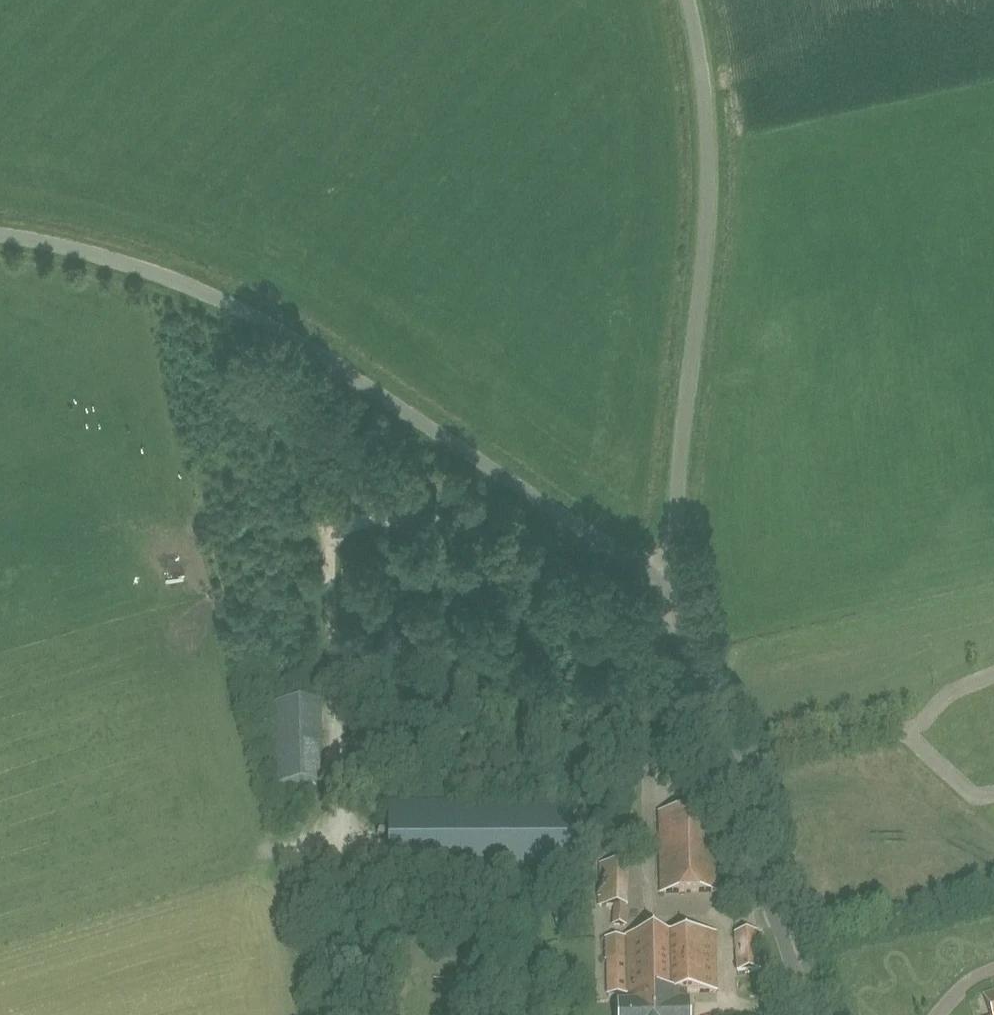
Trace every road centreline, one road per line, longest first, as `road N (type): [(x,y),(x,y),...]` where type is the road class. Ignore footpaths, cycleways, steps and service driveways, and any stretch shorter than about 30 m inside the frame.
road 1 (unclassified): [(663,572),(609,562),(427,413),(218,297),(157,272),(0,237)]
road 2 (unclassified): [(663,572),(706,220),(704,118),(686,0)]
road 3 (unclassified): [(812,1014),(663,572)]

